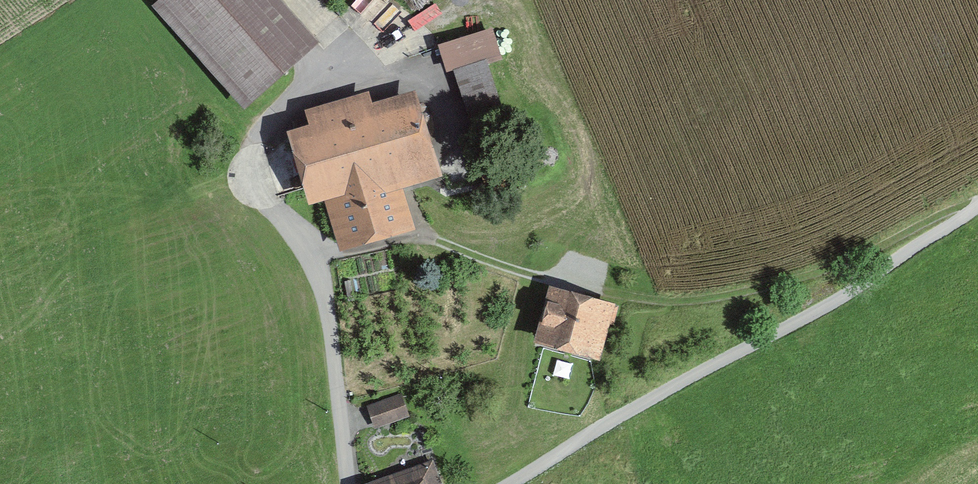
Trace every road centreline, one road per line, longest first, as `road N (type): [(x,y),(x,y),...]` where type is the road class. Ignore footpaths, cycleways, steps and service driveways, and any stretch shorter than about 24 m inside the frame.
road 1 (unclassified): [(510,483),(842,295),(977,207)]
road 2 (track): [(311,258),(418,236),(604,293)]

